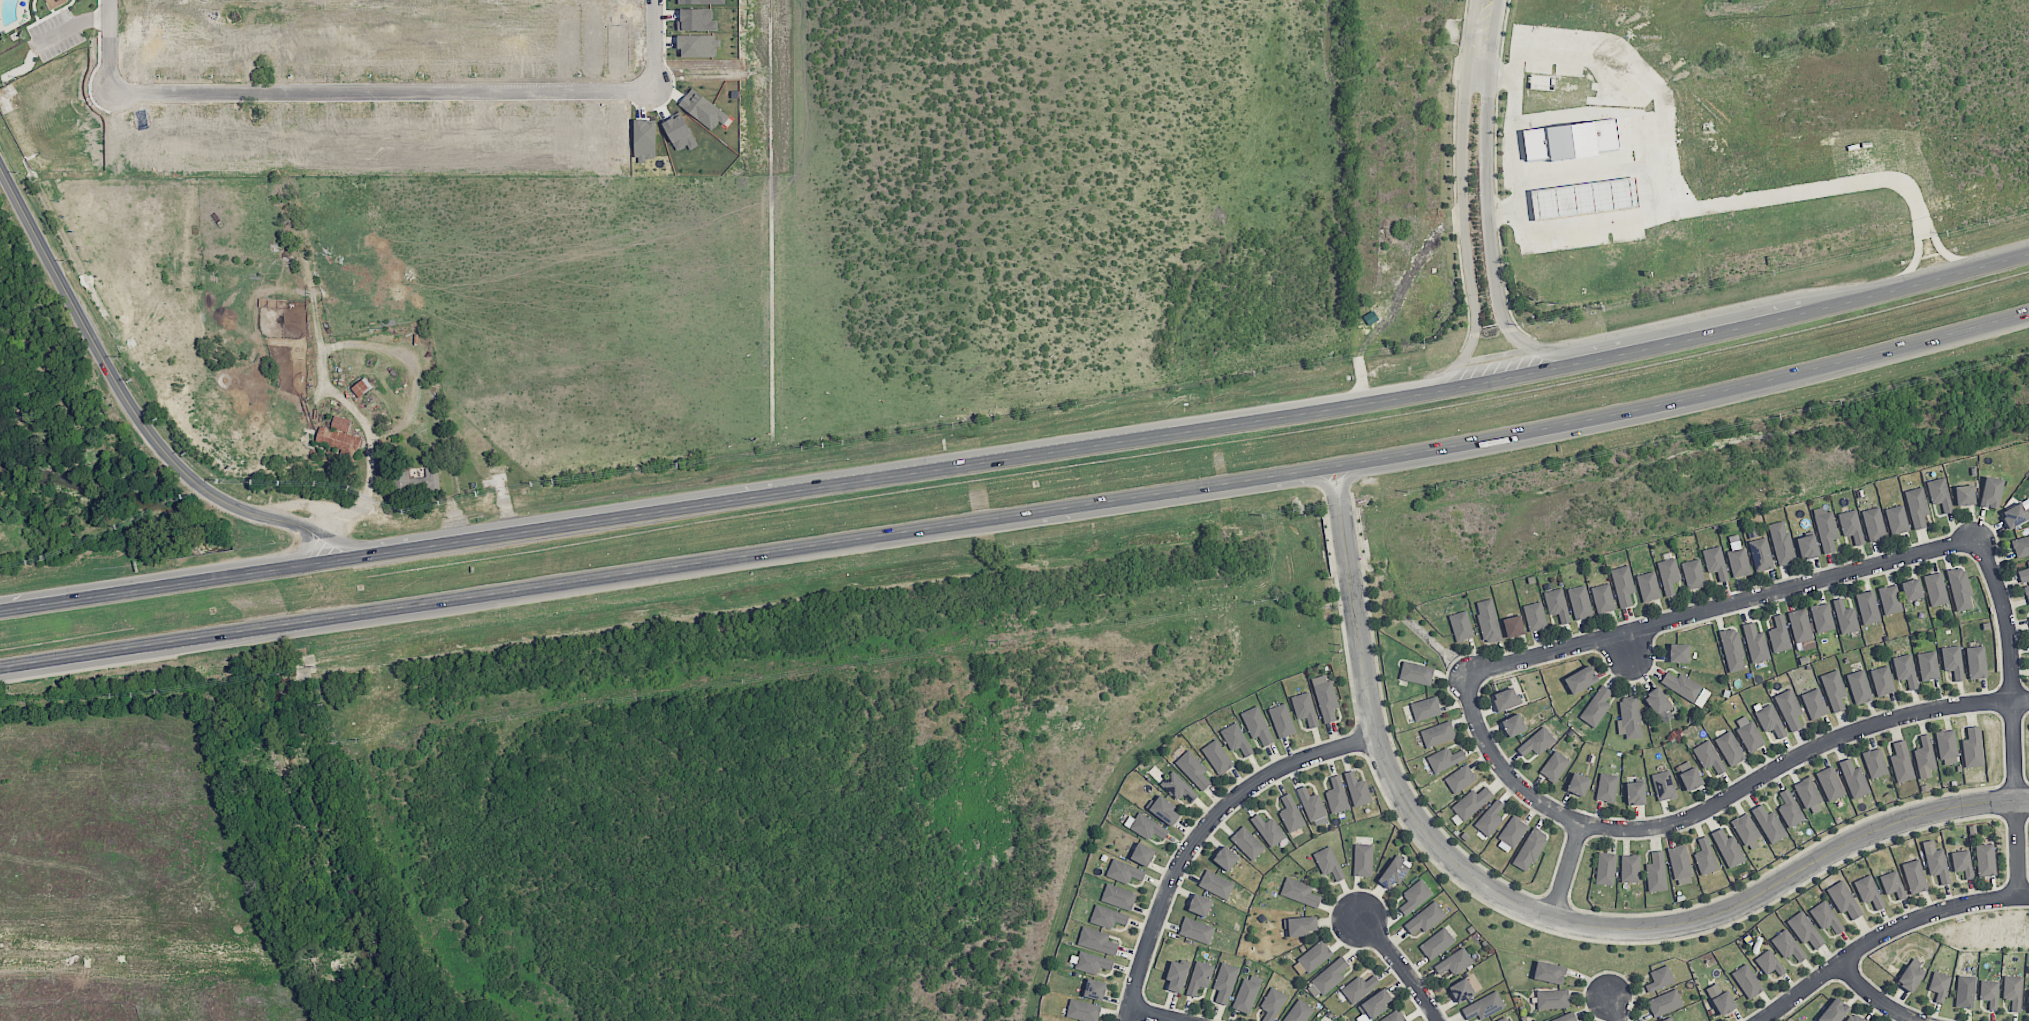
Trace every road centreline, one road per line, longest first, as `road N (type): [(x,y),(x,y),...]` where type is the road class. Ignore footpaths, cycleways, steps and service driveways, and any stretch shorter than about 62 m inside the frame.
road 1 (motorway): [(2028,257),(1714,336),(1380,399),(325,561)]
road 2 (motorway): [(333,616),(1333,465),(1832,364)]
road 3 (motorway): [(1072,448),(824,476),(0,599)]
road 4 (residential): [(2028,800),(1956,805),(1898,821),(1720,913),(1680,923),(1592,927),(1502,897),(1427,837),(1397,791),(1374,735),(1339,503)]
road 5 (motorway): [(895,531),(1043,520),(1393,467),(1683,409),(1832,364)]
road 6 (residential): [(1470,676),(1477,726),(1510,779),(1558,812),(1614,827),(1696,813),(1870,723),(1928,708),(2028,700)]
road 7 (residential): [(112,71),(128,93),(142,96),(654,89),(654,0)]
road 8 (residential): [(1976,536),(1470,676)]
road 9 (tertiary): [(0,164),(104,364),(166,457),(224,502),(302,527)]
road 10 (residential): [(1125,1020),(1169,878),(1220,807),(1259,777),(1374,735)]
road 11 (residential): [(1976,536),(2010,649),(2017,894)]
road 12 (motorway): [(0,667),(333,616)]
road 13 (tertiary): [(1475,0),(1461,159),(1474,332)]
road 14 (motorway): [(325,561),(0,610)]
road 15 (residential): [(2028,895),(1899,923),(1757,1020)]
road 16 (tertiary): [(1505,322),(1487,213),(1488,74)]
road 17 (motorway): [(1832,364),(2028,311)]
road 18 (residential): [(1360,918),(1438,1020)]
road 19 (motorway): [(1474,332),(1456,366),(1380,399)]

